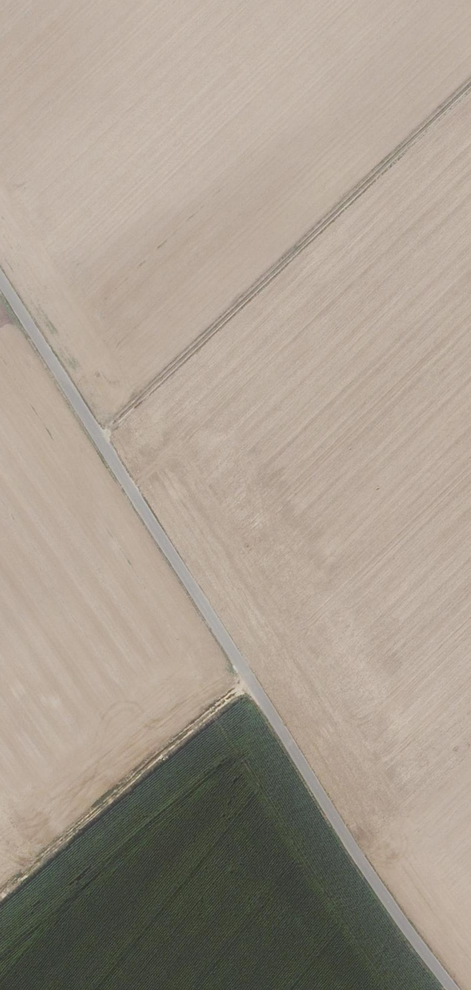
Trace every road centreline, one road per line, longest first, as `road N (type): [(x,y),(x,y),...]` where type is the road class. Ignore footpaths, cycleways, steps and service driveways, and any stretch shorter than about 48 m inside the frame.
road 1 (unclassified): [(462,989),(374,865),(0,267)]
road 2 (track): [(104,433),(470,85)]
road 3 (track): [(253,671),(0,895)]

